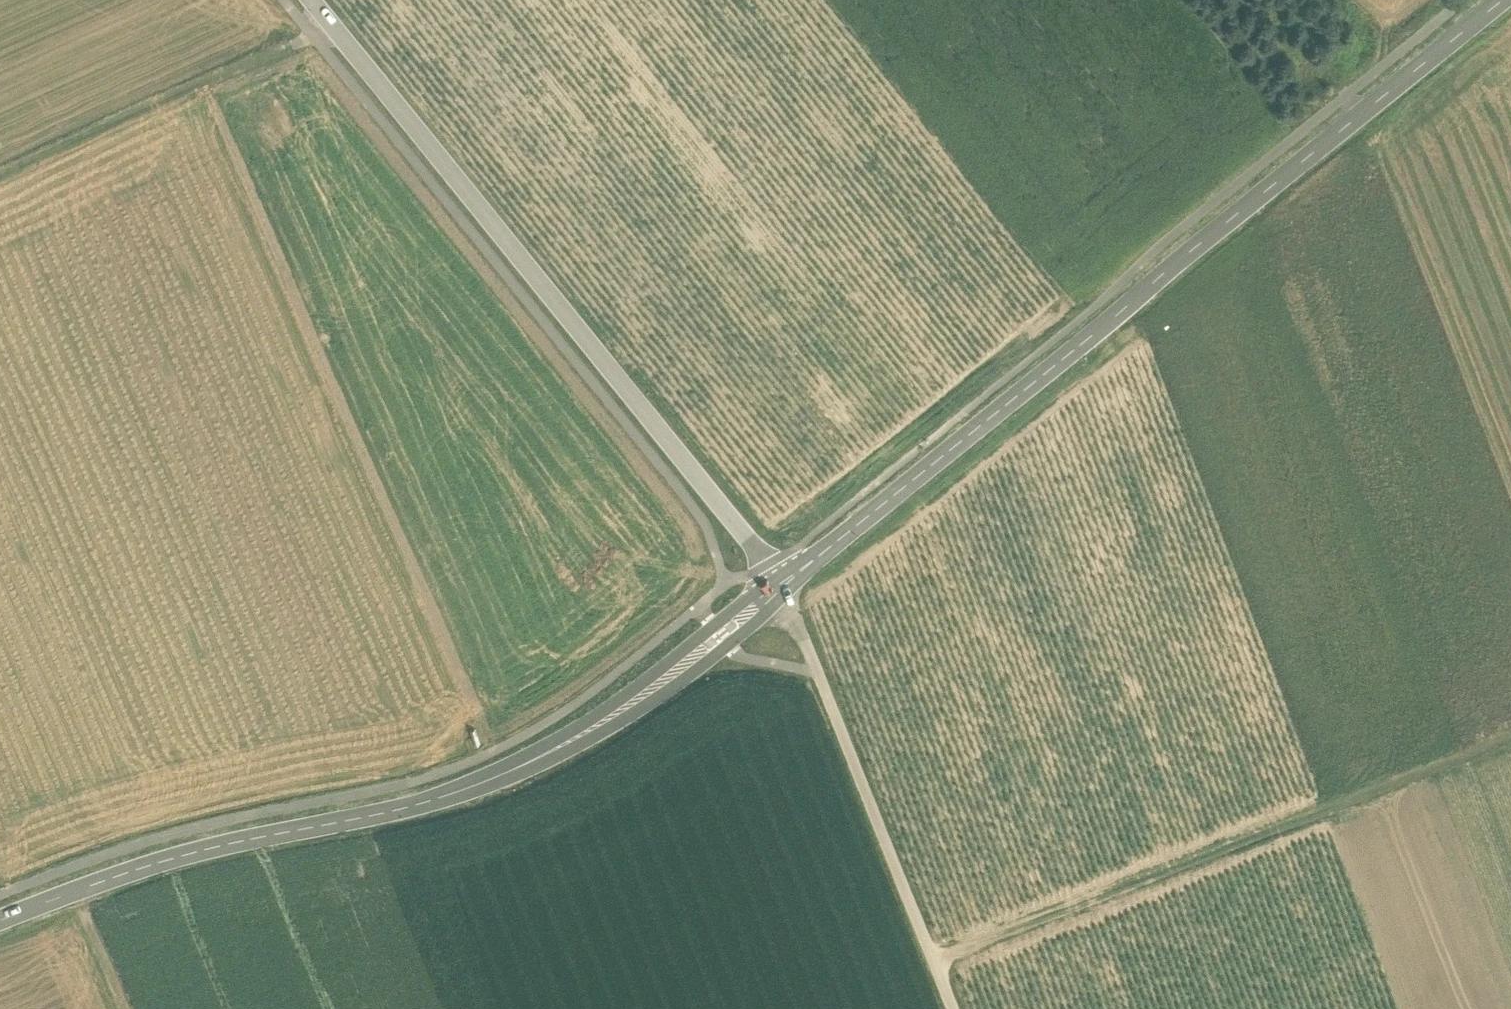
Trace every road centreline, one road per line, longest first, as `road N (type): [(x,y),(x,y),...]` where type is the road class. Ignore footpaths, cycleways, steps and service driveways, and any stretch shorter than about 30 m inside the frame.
road 1 (tertiary): [(783,586),(1505,0)]
road 2 (tertiary): [(0,918),(212,847),(509,772),(596,728),(783,586)]
road 3 (unclassified): [(314,0),(783,586)]
road 4 (track): [(1510,727),(934,960)]
road 5 (track): [(934,960),(783,586)]
road 6 (track): [(333,23),(0,173)]
road 7 (track): [(123,1008),(72,888)]

